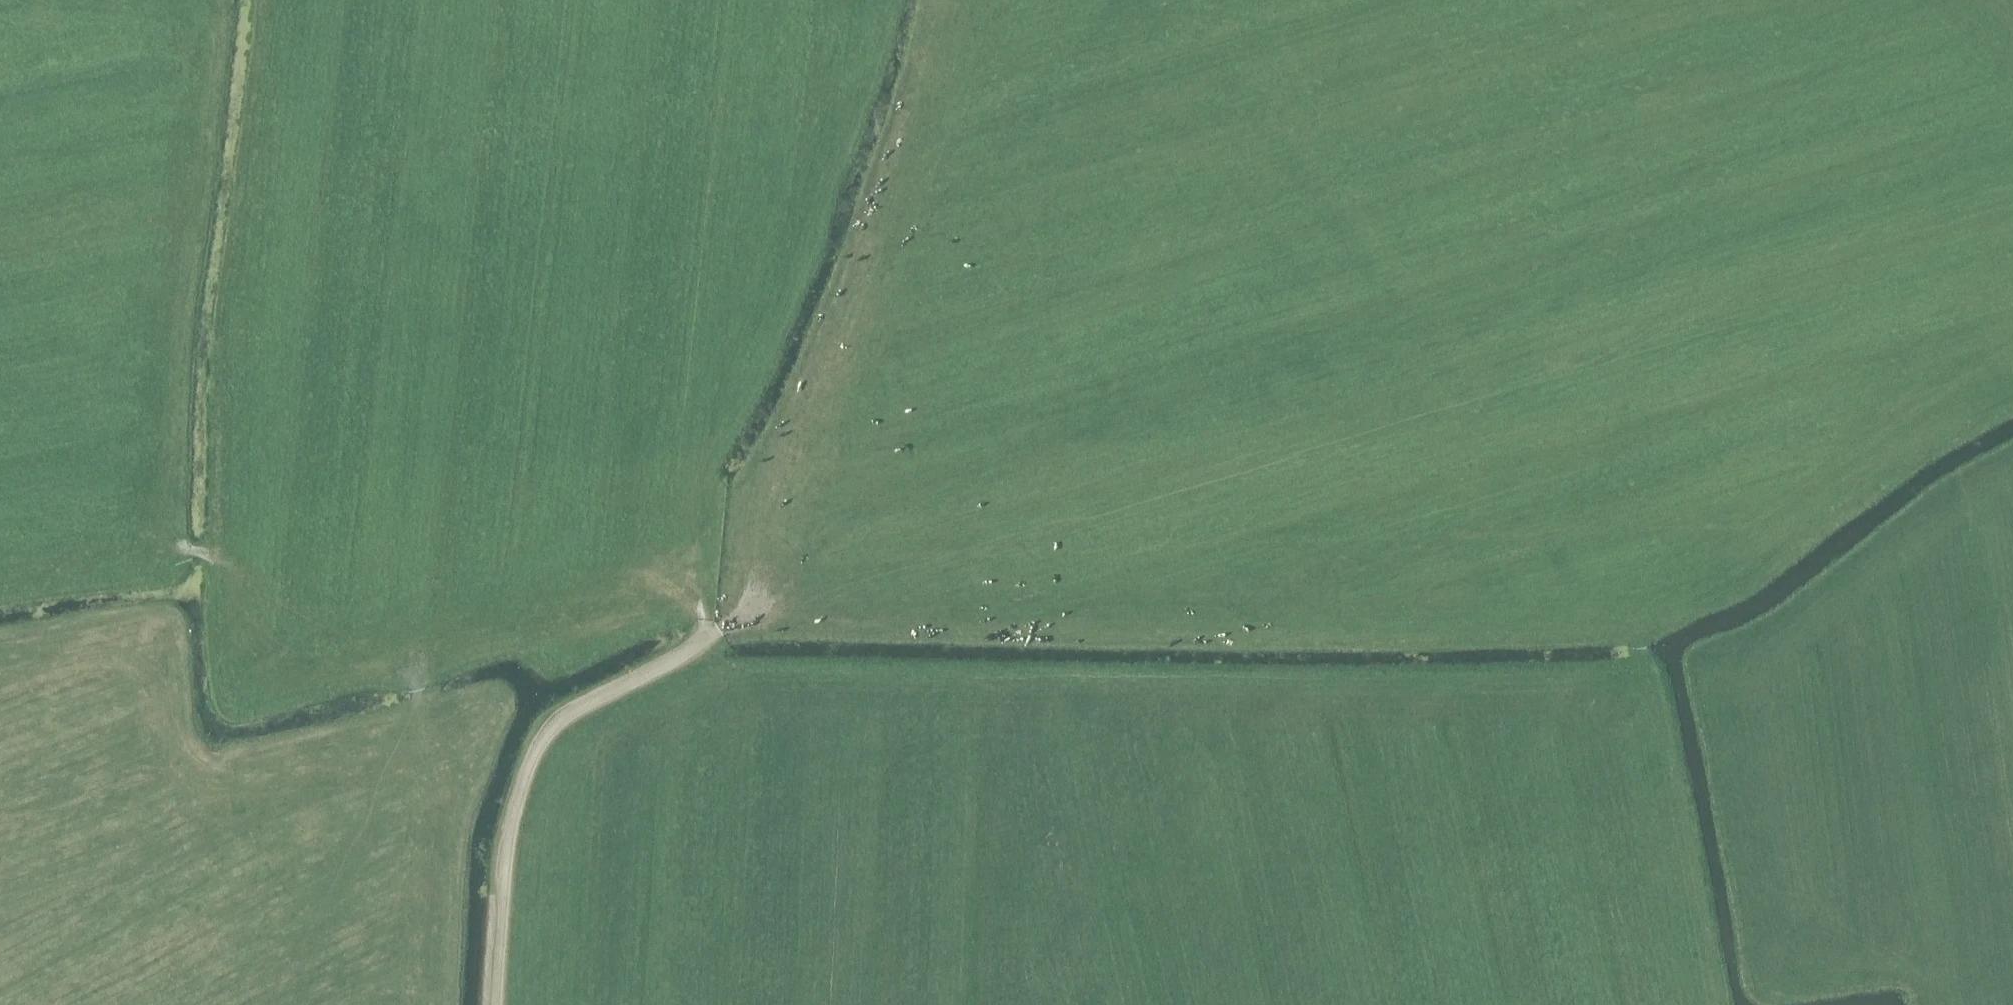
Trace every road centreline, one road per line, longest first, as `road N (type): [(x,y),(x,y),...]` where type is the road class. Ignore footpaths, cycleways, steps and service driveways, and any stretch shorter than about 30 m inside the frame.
road 1 (track): [(496,1004),(505,837),(550,725),(705,638),(743,607)]

